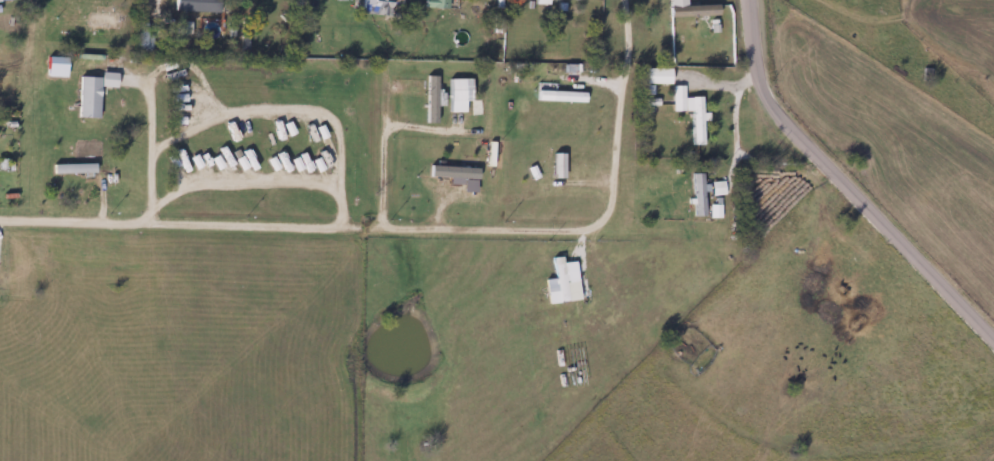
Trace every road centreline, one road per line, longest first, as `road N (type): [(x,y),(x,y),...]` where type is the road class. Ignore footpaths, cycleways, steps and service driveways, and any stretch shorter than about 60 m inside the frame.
road 1 (residential): [(993,344),(752,85),(746,0)]

